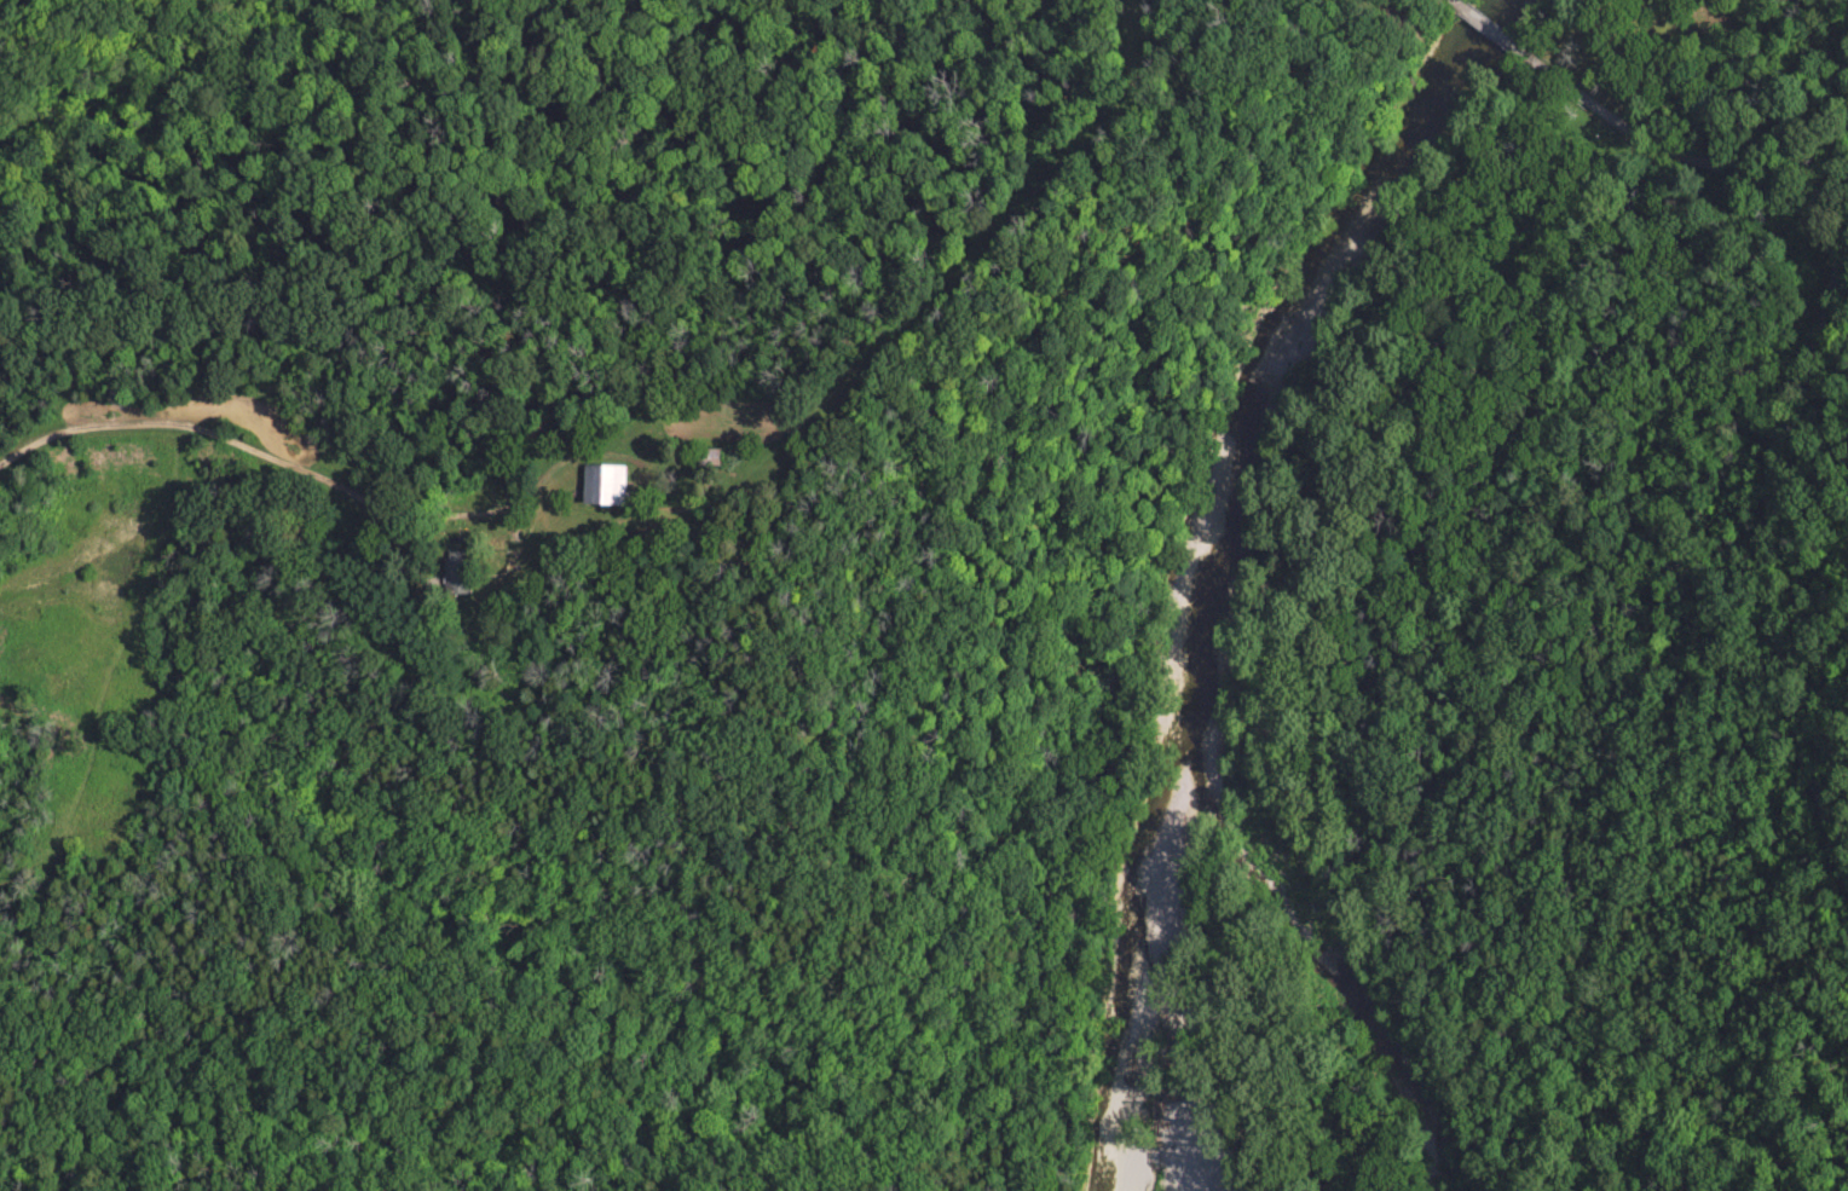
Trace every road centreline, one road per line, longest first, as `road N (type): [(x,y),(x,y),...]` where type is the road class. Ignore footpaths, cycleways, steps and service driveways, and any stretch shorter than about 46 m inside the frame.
road 1 (residential): [(1847,859),(1789,653),(1775,508),(1785,424),(1835,291),(1841,230),(1806,190),(1651,127),(1633,131),(1534,62)]

